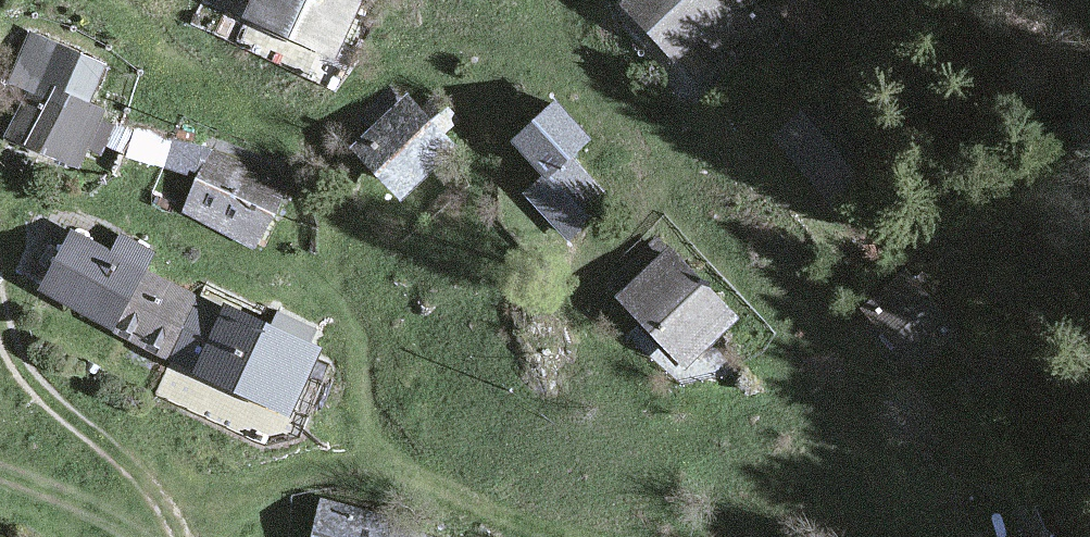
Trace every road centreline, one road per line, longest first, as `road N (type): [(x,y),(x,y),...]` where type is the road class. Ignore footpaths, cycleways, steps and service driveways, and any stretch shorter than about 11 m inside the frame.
road 1 (track): [(578,536),(367,464),(287,475),(171,516)]
road 2 (track): [(180,536),(160,498),(11,373),(0,323)]

